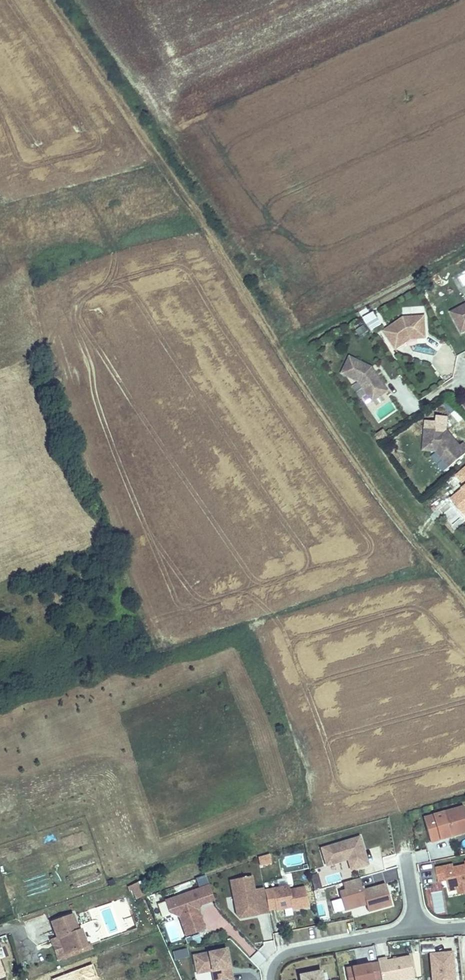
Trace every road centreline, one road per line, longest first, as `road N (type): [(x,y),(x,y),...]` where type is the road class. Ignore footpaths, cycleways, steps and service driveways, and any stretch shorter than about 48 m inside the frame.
road 1 (track): [(464,600),(313,411),(198,212),(56,0)]
road 2 (residential): [(418,930),(287,955),(271,979)]

